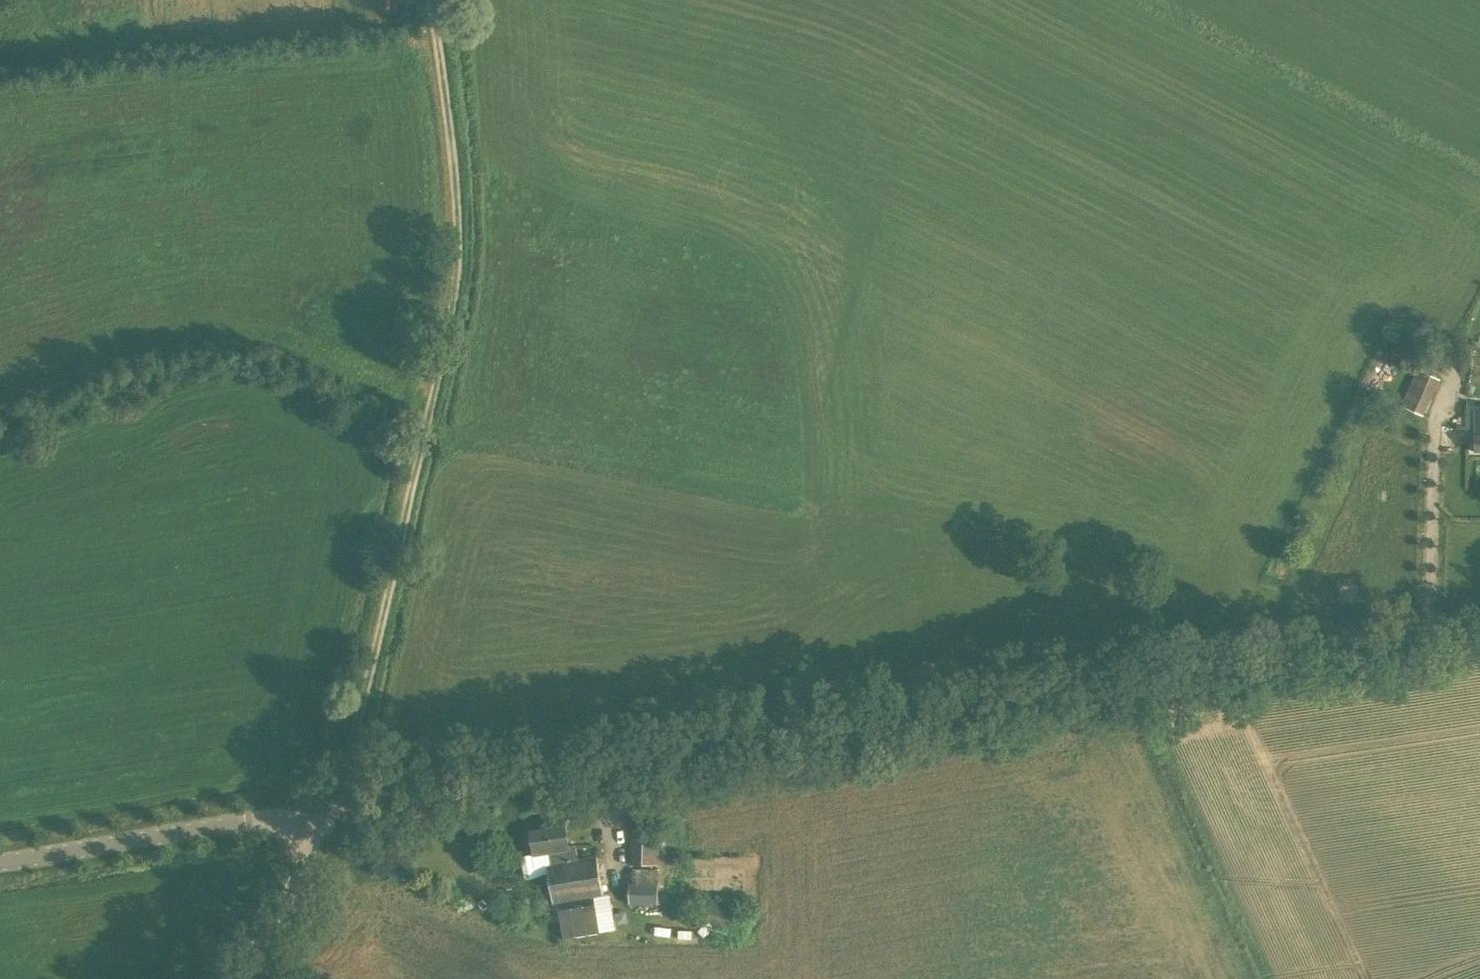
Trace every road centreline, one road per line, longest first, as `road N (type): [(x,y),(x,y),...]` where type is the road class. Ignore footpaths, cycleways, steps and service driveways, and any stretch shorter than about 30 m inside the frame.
road 1 (unclassified): [(319,815),(1479,629)]
road 2 (track): [(319,815),(445,322),(452,196),(432,0)]
road 3 (unclassified): [(0,861),(319,815)]
road 4 (unclassified): [(319,815),(219,978)]

